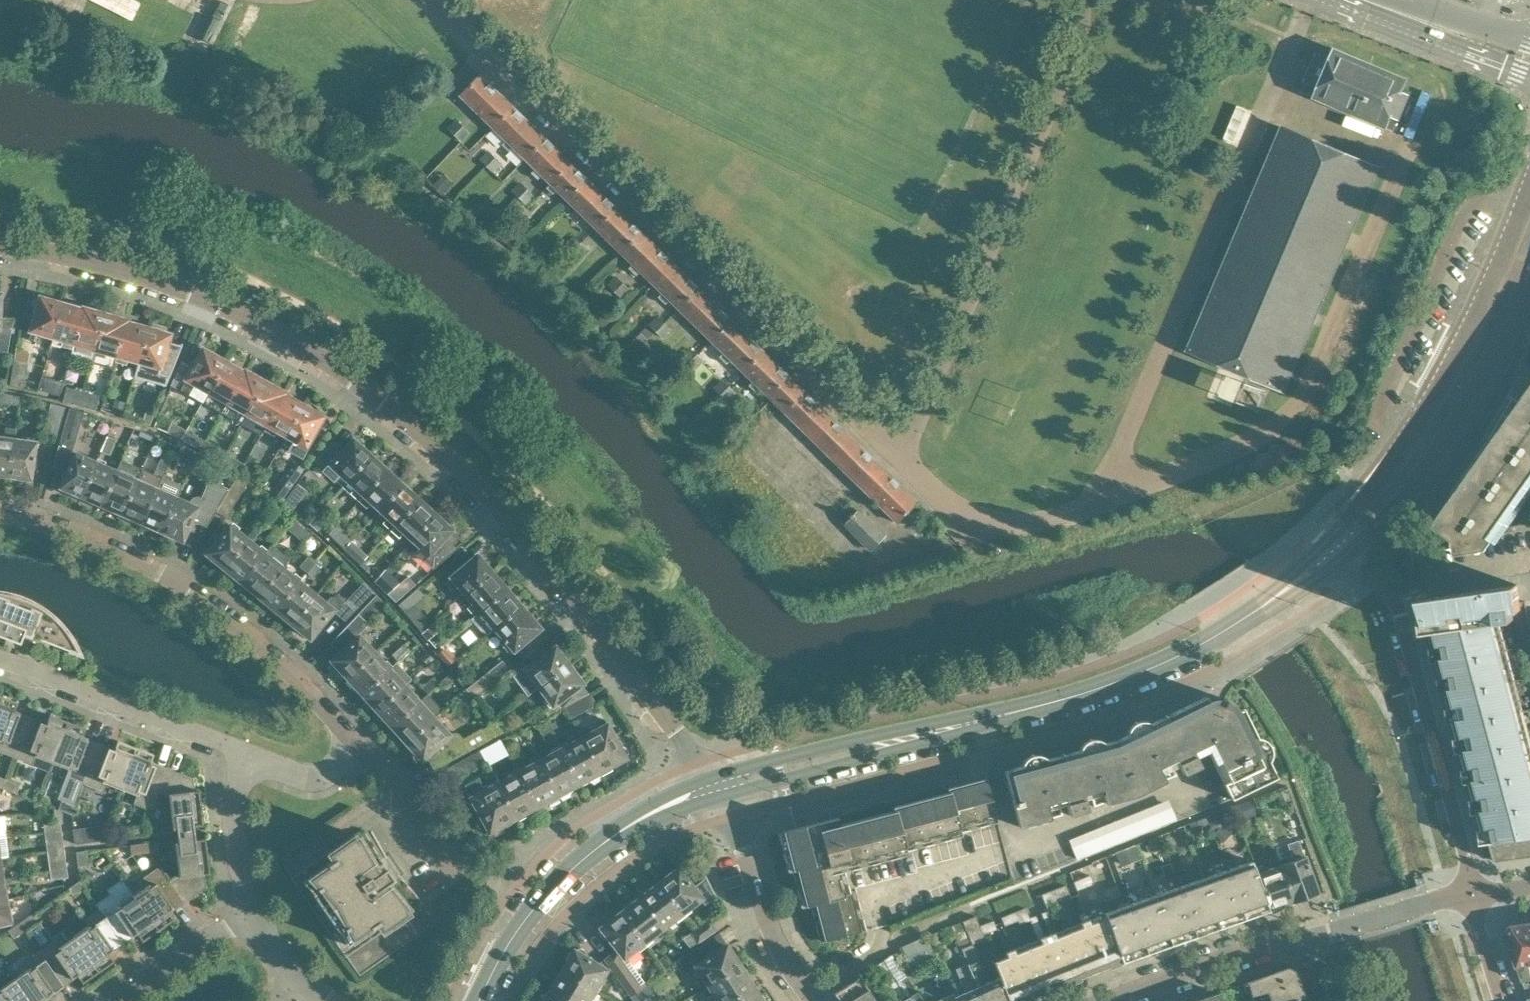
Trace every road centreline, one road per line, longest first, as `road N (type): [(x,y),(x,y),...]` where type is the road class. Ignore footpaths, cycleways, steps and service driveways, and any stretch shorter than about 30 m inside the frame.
road 1 (residential): [(714,788),(517,527),(443,451),(355,379),(253,316),(167,279),(0,244)]
road 2 (secondary): [(714,788),(1088,693),(1181,655),(1261,608)]
road 3 (residential): [(360,753),(322,706),(226,620),(146,571),(71,539),(0,523)]
road 4 (secondary): [(1502,265),(1407,445),(1261,608)]
road 5 (secondary): [(479,1000),(514,935),(578,865),(658,809),(714,788)]
road 6 (secondary): [(1352,550),(1439,444),(1529,288)]
road 7 (residential): [(1391,595),(1474,896)]
road 8 (residential): [(239,751),(0,659)]
road 9 (residential): [(714,788),(780,952),(813,1000)]
road 10 (residential): [(1110,1000),(1311,936)]
road 11 (secondary): [(1342,0),(1369,18),(1529,80)]
road 12 (residential): [(1311,936),(1474,896)]
road 13 (residential): [(248,914),(239,751)]
road 14 (residential): [(458,874),(360,753)]
road 15 (residential): [(248,914),(123,1000)]
road 16 (residential): [(1391,595),(1445,576),(1529,562)]
road 17 (residential): [(360,753),(317,775),(239,751)]
road 18 (secondary): [(1529,44),(1409,0)]

